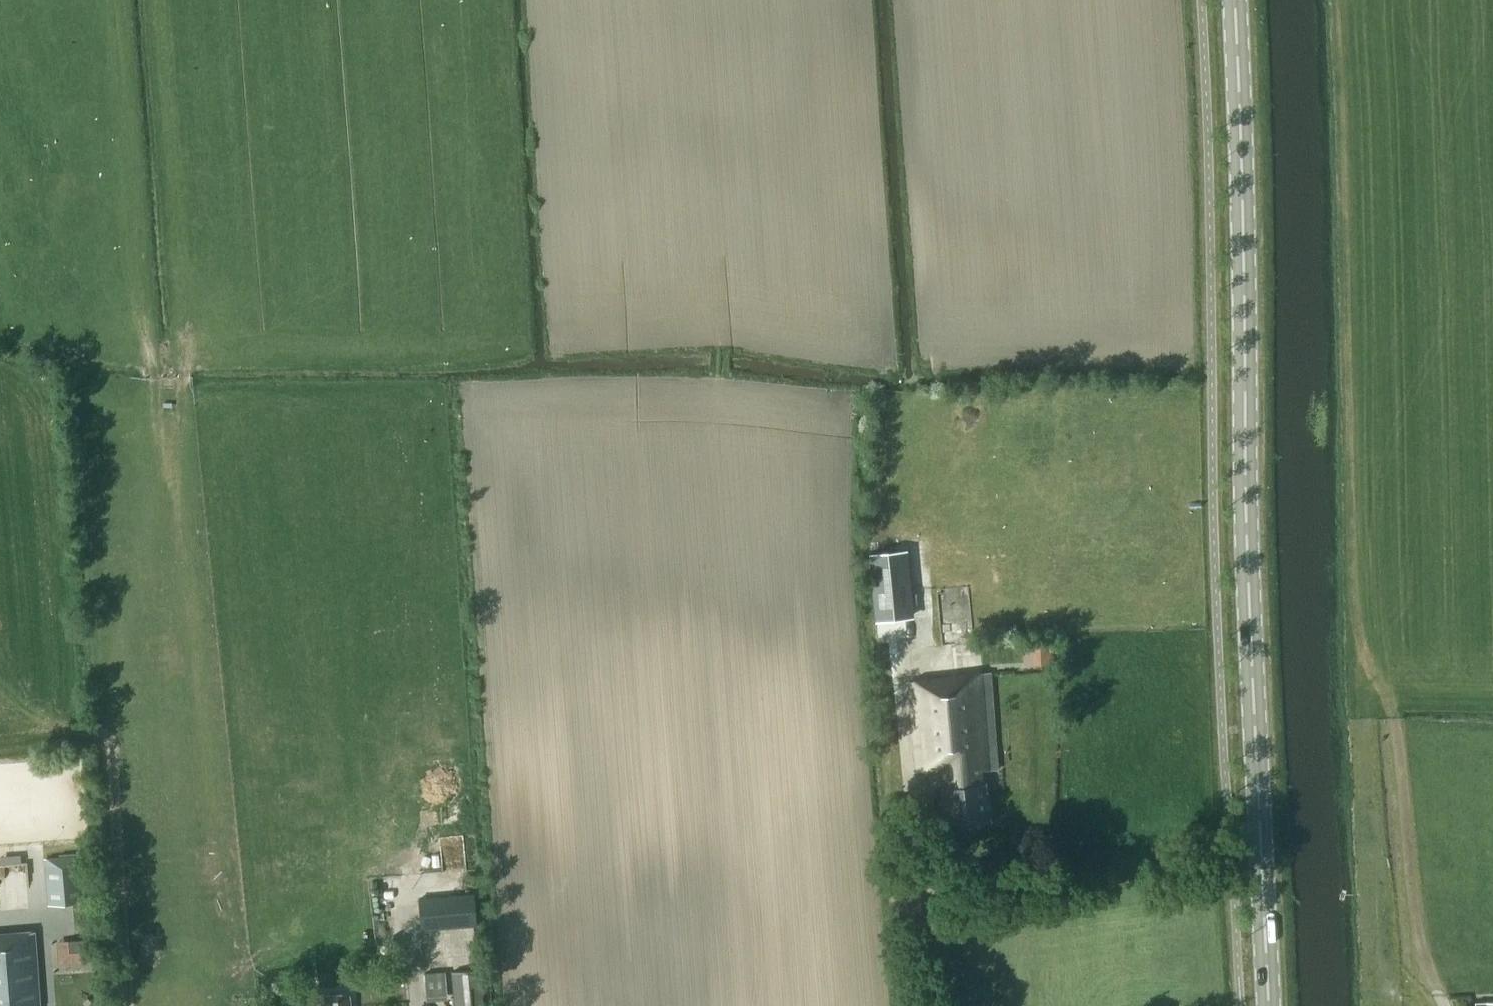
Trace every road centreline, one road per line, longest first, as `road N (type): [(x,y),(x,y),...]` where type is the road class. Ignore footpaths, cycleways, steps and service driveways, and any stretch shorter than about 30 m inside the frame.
road 1 (primary): [(1269,1005),(1247,572),(1235,0)]
road 2 (track): [(922,1005),(913,814),(926,788)]

